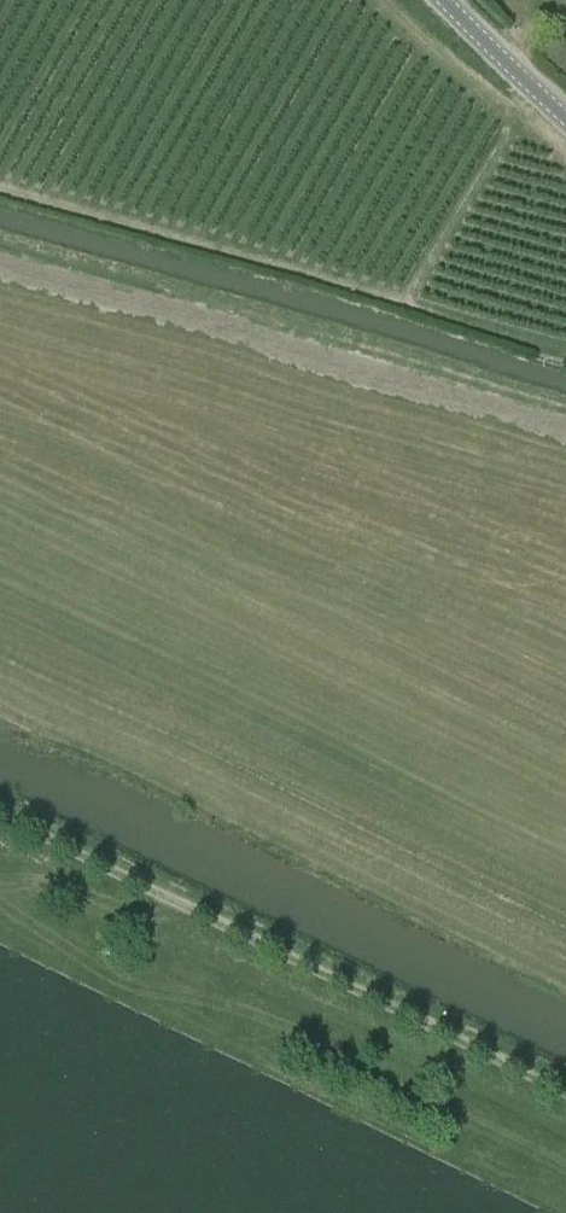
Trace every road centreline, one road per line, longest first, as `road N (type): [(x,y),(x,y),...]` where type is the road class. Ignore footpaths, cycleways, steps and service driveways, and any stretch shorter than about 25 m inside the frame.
road 1 (track): [(0,812),(565,1090)]
road 2 (tertiary): [(565,123),(436,0)]

